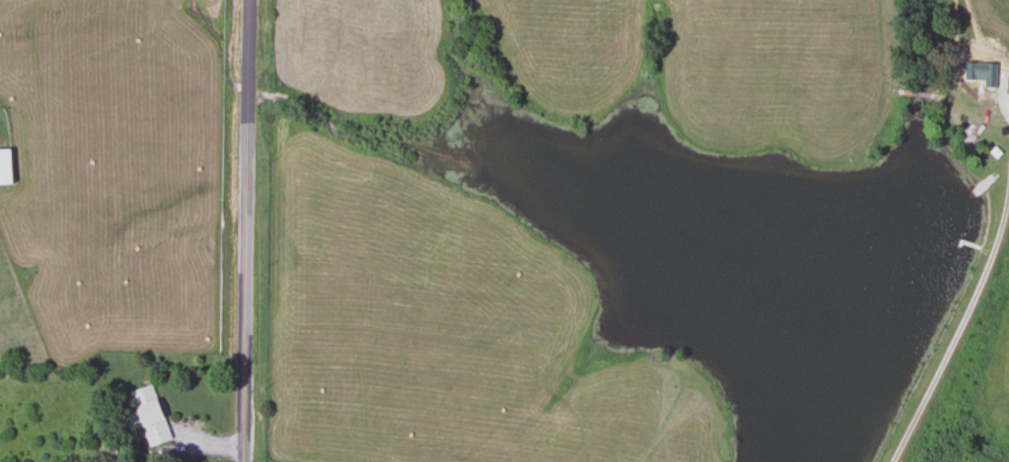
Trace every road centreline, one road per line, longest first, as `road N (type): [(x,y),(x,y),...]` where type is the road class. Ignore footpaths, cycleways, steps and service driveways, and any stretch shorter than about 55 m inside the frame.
road 1 (residential): [(246,461),(250,0)]

